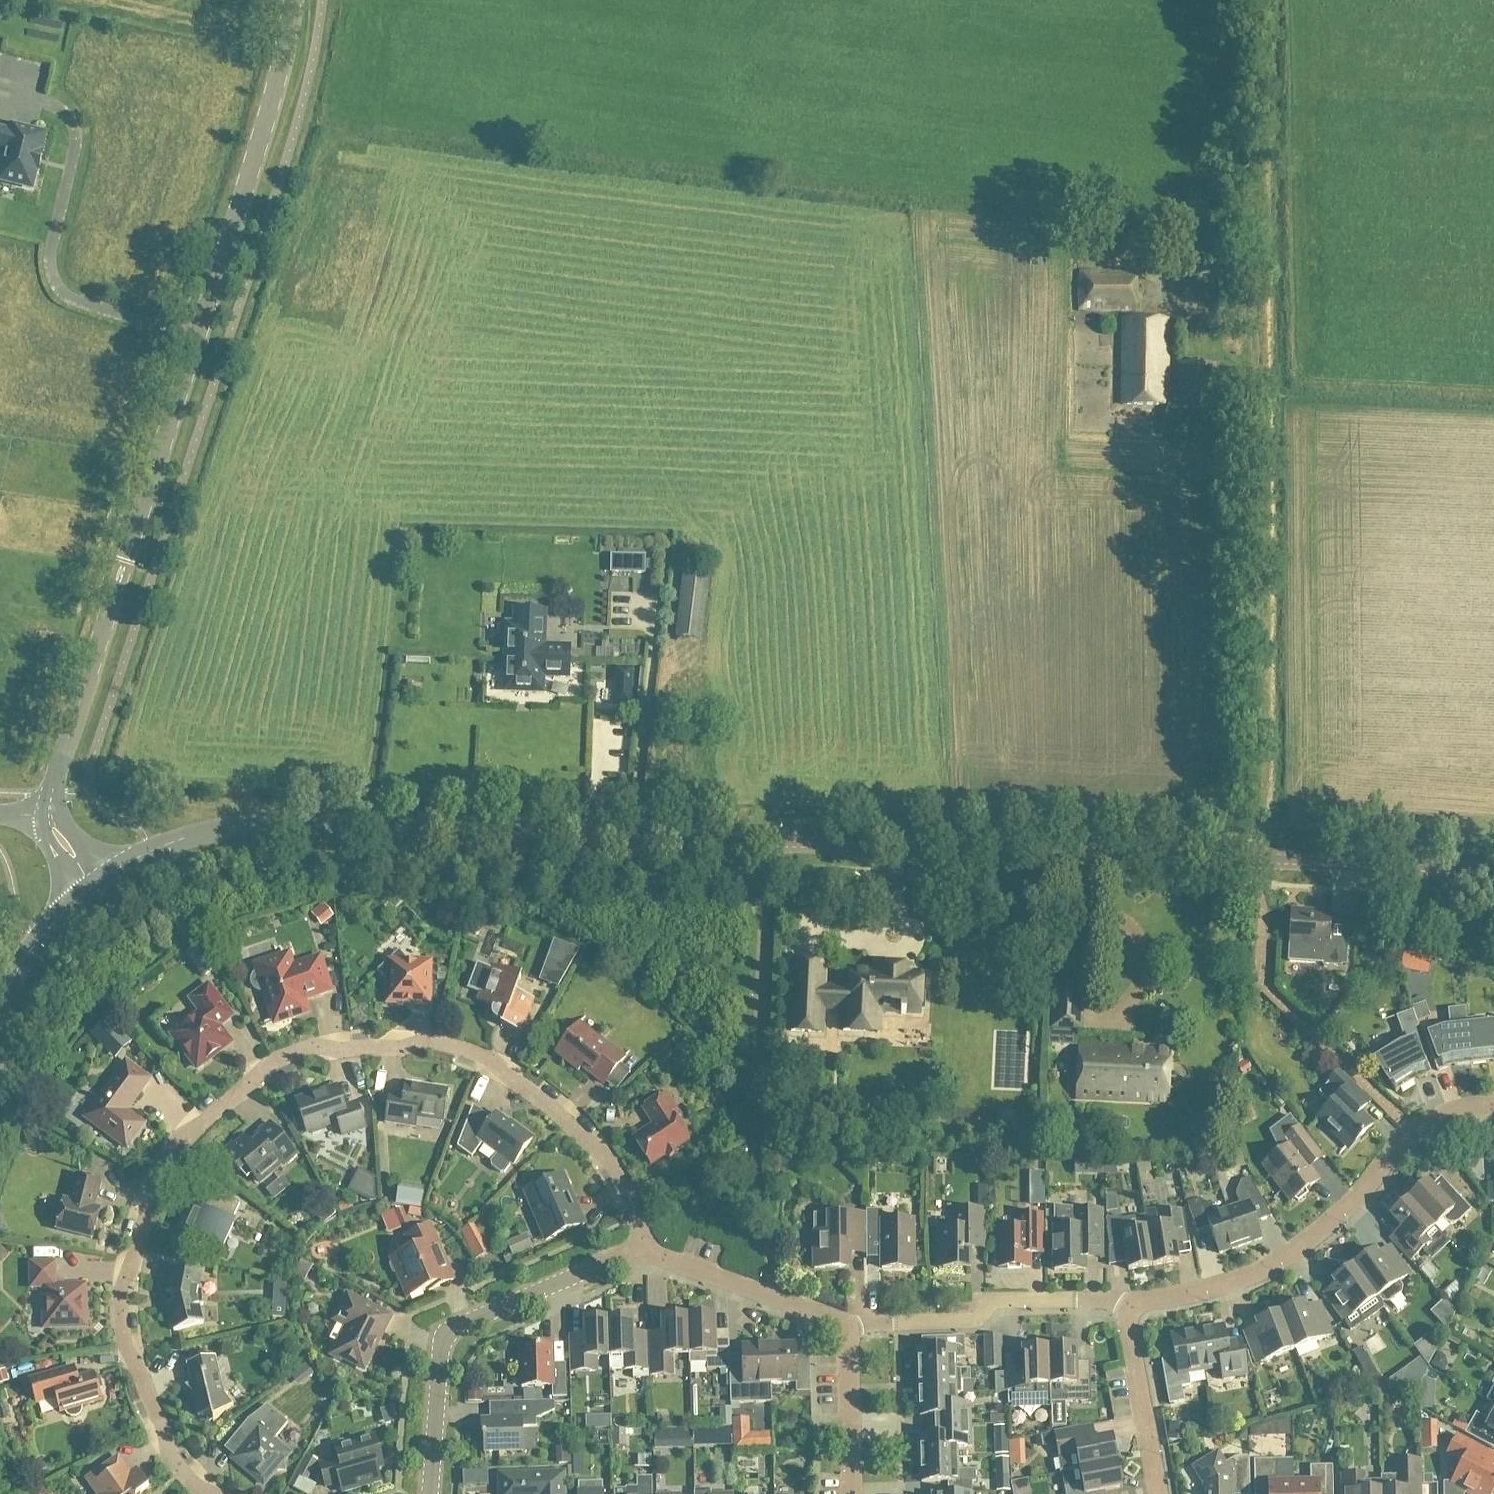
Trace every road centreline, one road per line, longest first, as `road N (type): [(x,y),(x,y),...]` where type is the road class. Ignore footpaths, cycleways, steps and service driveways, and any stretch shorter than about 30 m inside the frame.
road 1 (tertiary): [(1493,871),(279,823),(179,840),(94,885)]
road 2 (residential): [(195,1493),(162,1457),(142,1417),(122,1302),(124,1262),(180,1127),(263,1069),(366,1054),(453,1066),(508,1088),(587,1149),(639,1249)]
road 3 (tertiary): [(50,811),(282,66),(293,0)]
road 4 (residential): [(1134,1307),(1274,1270),(1311,1245),(1415,1130),(1451,1109),(1493,1106)]
road 5 (residential): [(431,1493),(445,1332),(639,1249)]
road 6 (residential): [(849,1325),(975,1319),(1002,1299),(1101,1297),(1134,1307)]
road 7 (residential): [(849,1325),(639,1249)]
road 8 (residential): [(1161,1493),(1134,1307)]
road 9 (residential): [(855,1493),(849,1325)]
road 10 (tertiary): [(0,1013),(38,939),(94,885)]

